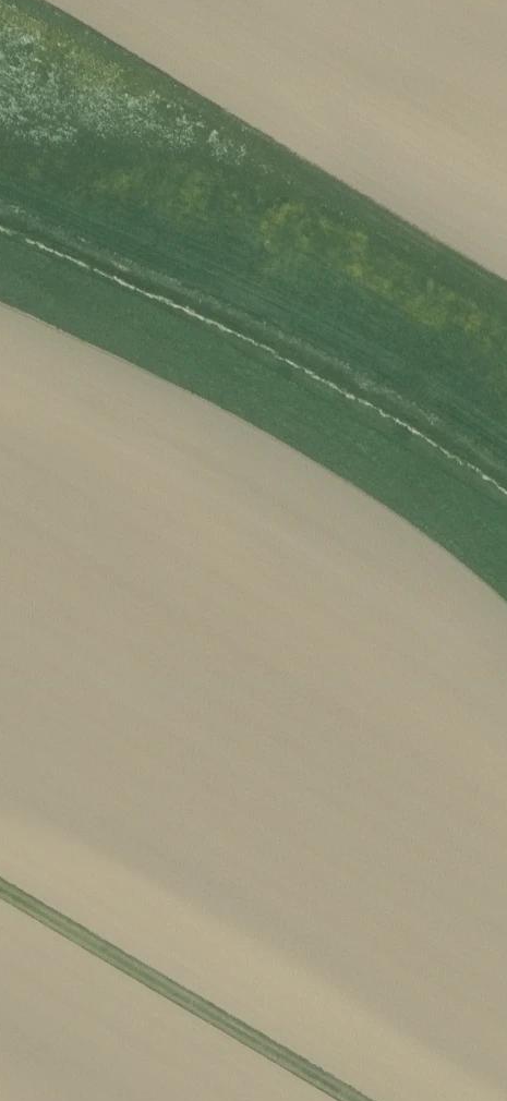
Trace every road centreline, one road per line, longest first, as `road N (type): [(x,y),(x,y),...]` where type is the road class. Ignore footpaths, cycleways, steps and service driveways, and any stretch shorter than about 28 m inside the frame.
road 1 (track): [(361,1100),(0,887)]

